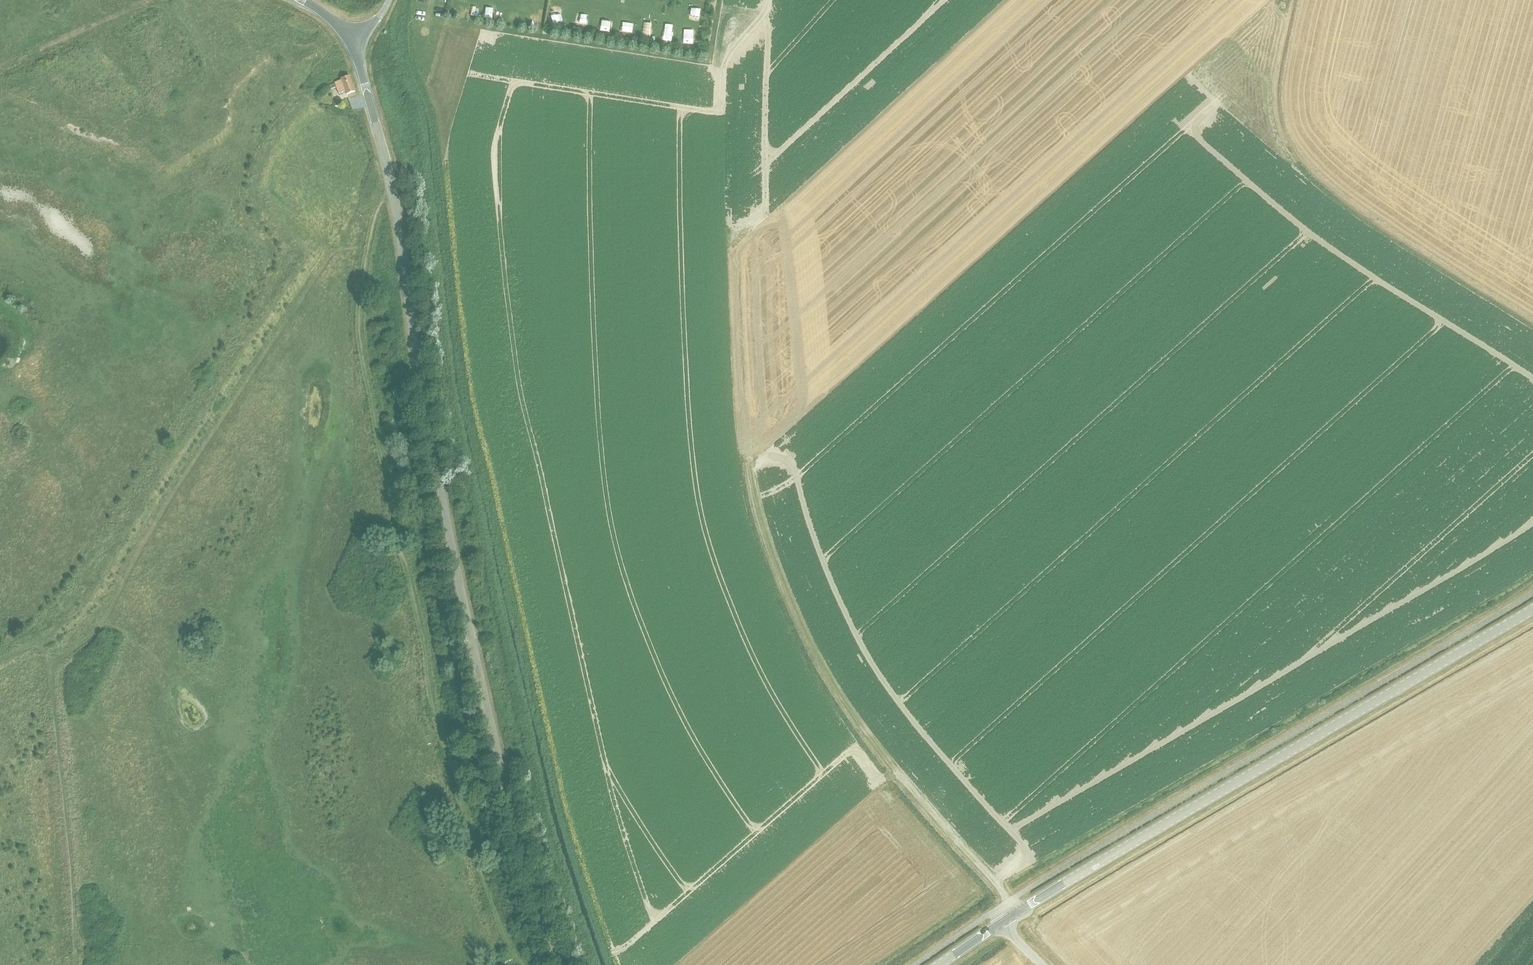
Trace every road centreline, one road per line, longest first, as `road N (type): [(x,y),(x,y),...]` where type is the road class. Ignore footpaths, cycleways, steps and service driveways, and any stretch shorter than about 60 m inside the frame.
road 1 (unclassified): [(560,964),(493,737),(422,384),(393,189),(348,42)]
road 2 (track): [(369,247),(358,326),(394,528),(438,727),(477,859),(521,964)]
road 3 (tertiary): [(1002,921),(1532,607)]
road 4 (track): [(146,537),(316,277),(367,205),(393,189)]
road 5 (track): [(0,66),(145,0)]

